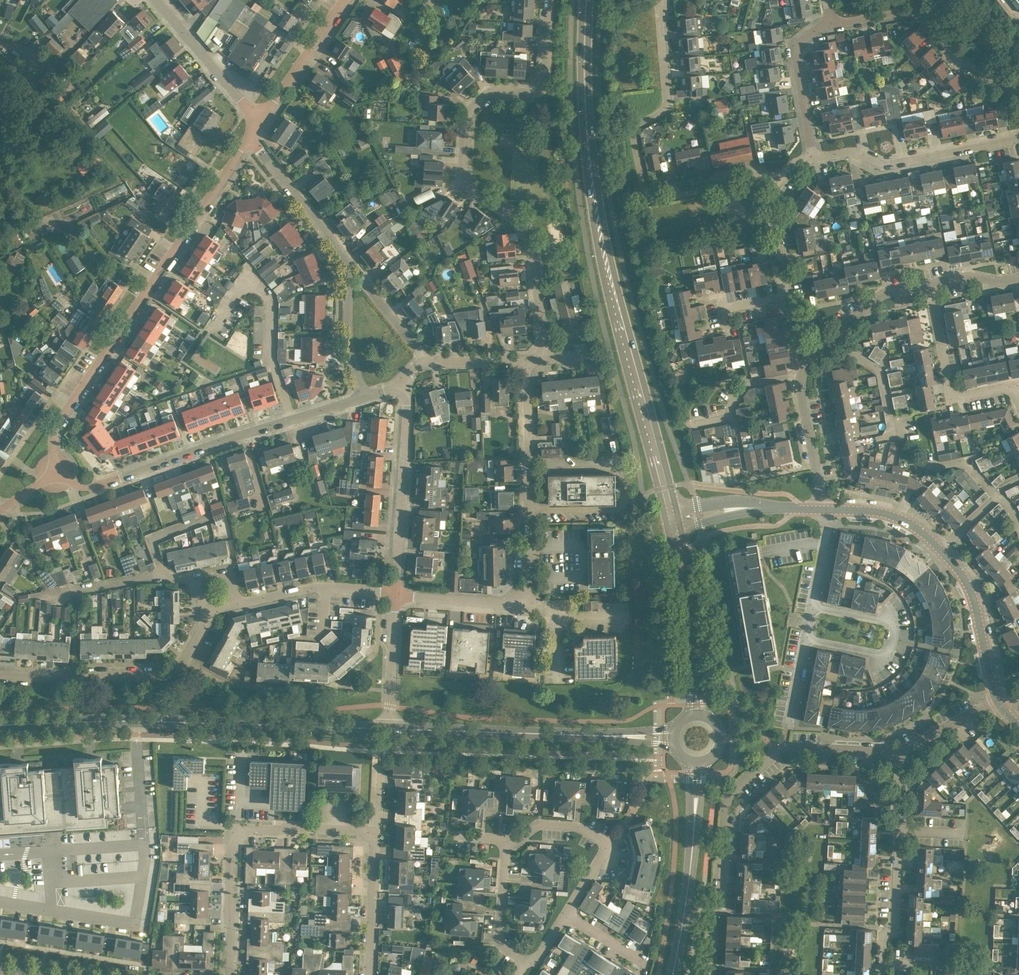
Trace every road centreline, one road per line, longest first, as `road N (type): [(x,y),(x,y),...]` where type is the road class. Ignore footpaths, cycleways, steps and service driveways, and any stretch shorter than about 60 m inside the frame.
road 1 (secondary): [(670,507),(595,194),(585,99),(587,0)]
road 2 (residential): [(546,359),(529,230),(463,176),(467,112),(491,91),(543,87),(550,0)]
road 3 (residential): [(54,476),(58,423),(251,138)]
road 4 (secondary): [(389,728),(0,725)]
road 5 (residential): [(395,594),(511,606),(525,597),(523,360)]
road 6 (residential): [(779,181),(753,169),(718,175),(708,190),(648,197),(634,129),(668,108),(660,13),(667,0)]
road 7 (residential): [(364,397),(348,345),(346,262),(251,138)]
road 8 (residential): [(229,974),(233,834),(373,834)]
road 9 (residential): [(708,974),(723,816),(731,794),(789,749)]
road 10 (residential): [(54,476),(81,486),(102,482),(291,420)]
road 11 (secondary): [(624,736),(389,728)]
road 12 (residential): [(831,24),(919,12),(956,56),(1018,92)]
road 13 (residential): [(813,158),(851,151),(880,166),(1018,139)]
road 14 (residential): [(395,594),(409,405),(402,384)]
road 15 (residential): [(291,420),(264,287),(240,291),(214,328)]
road 16 (secondary): [(705,717),(685,548),(674,526)]
road 17 (secondary): [(674,526),(689,717)]
road 18 (residential): [(0,674),(156,676),(177,674),(184,662)]
road 19 (residential): [(813,607),(891,622),(892,639),(880,654),(806,640)]
road 20 (residential): [(930,285),(951,397),(1012,386)]
road 21 (secondary): [(672,974),(696,803)]
road 22 (residential): [(262,122),(156,0)]
road 23 (tertiary): [(995,700),(974,599),(941,551)]
road 24 (residential): [(813,158),(796,48),(831,24)]
road 25 (residential): [(881,974),(882,941),(894,927),(896,830)]
road 26 (residential): [(262,122),(345,0)]
road 27 (residential): [(369,974),(373,834)]
road 28 (residential): [(526,963),(498,943),(506,841)]
road 29 (residential): [(389,728),(395,594)]
road 30 (residential): [(823,508),(800,376)]
road 31 (residential): [(688,423),(728,417),(741,386),(800,376)]
road 32 (residential): [(35,595),(164,577)]
road 33 (tertiary): [(941,551),(901,520),(823,508)]
road 34 (residential): [(893,436),(881,372),(837,334)]
road 35 (residential): [(787,297),(768,199),(779,181)]

